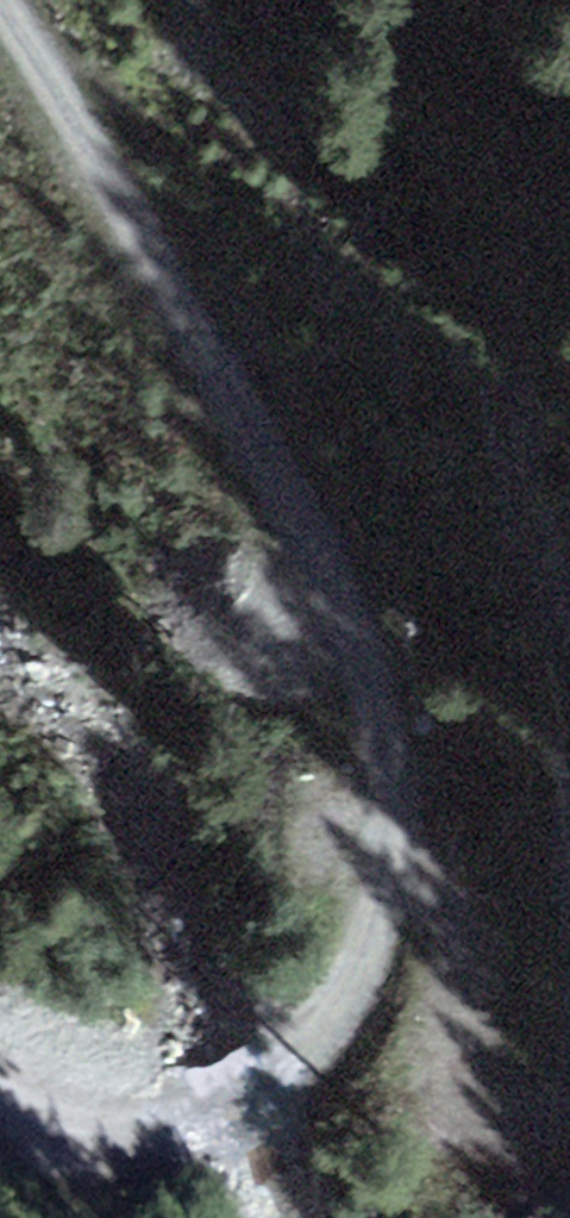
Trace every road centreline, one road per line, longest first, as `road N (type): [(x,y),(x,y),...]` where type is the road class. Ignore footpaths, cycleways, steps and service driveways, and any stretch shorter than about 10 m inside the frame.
road 1 (track): [(0,10),(311,533),(376,688),(395,854),(372,959),(292,1059),(232,1101),(179,1121),(32,1116),(0,1099)]
road 2 (track): [(569,736),(501,324),(525,208),(569,144)]
road 3 (track): [(395,854),(458,927),(456,1059),(524,1106),(569,1081)]

